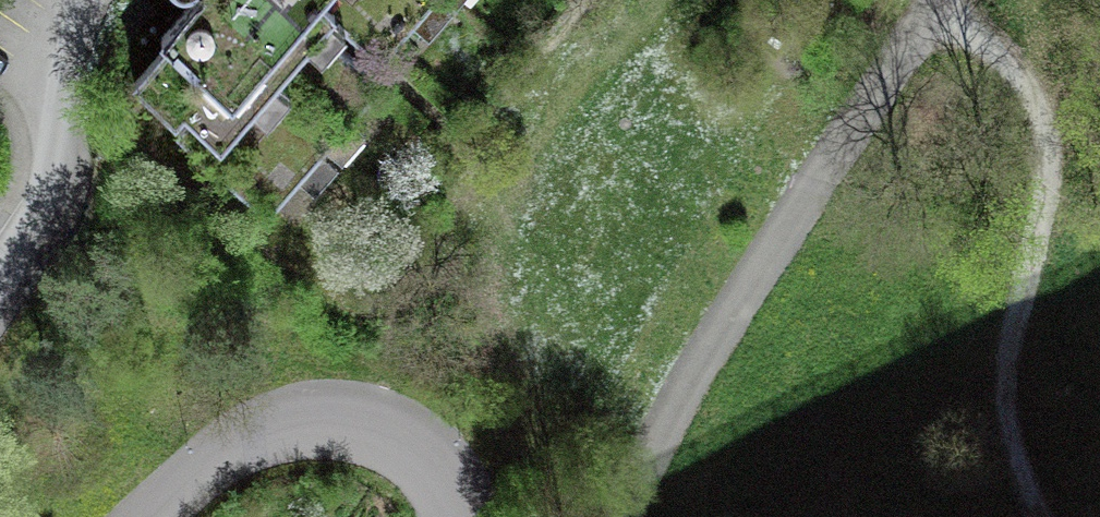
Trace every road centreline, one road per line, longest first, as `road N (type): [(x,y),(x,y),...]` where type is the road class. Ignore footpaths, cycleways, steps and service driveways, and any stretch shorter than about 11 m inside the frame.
road 1 (track): [(933,0),(696,366),(626,516)]
road 2 (track): [(930,8),(979,29),(1026,71),(1048,130),(1044,198),(1008,369),(1011,433),(1042,516)]
road 3 (residential): [(156,516),(245,442),(299,423),(352,422),(410,442),(444,479),(460,516)]
road 4 (residential): [(84,0),(65,35),(62,147),(50,207),(0,286)]

